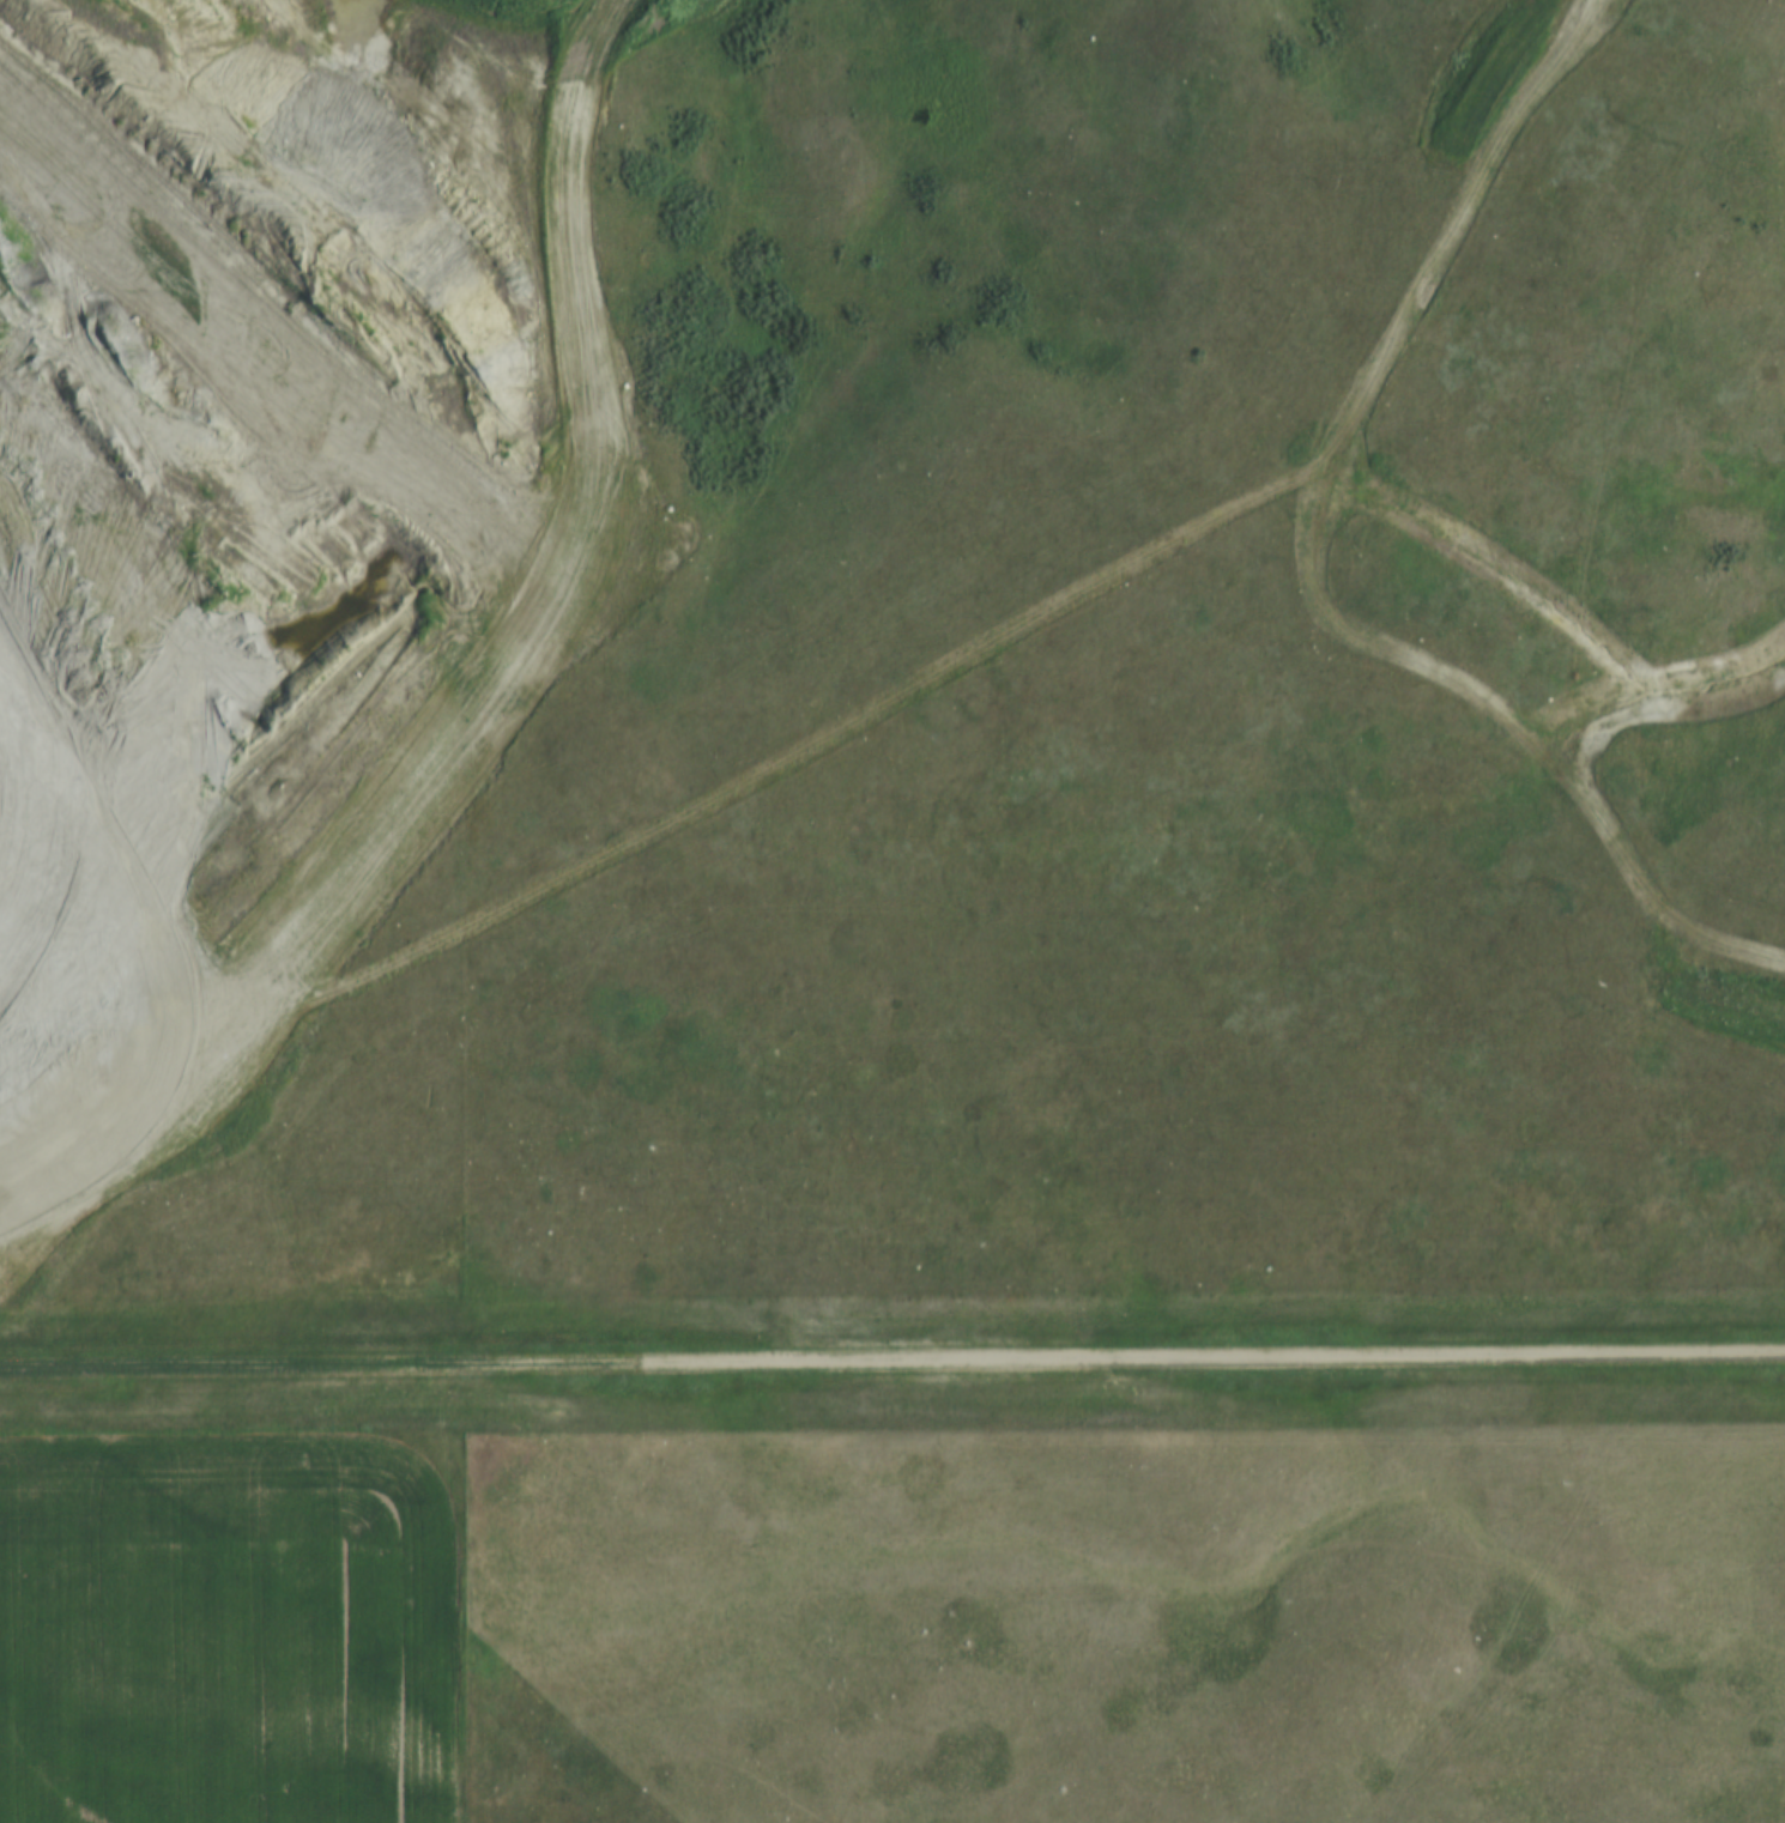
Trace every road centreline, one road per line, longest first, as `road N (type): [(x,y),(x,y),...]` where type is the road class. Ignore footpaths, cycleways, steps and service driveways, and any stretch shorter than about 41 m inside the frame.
road 1 (residential): [(0,1373),(1784,1356)]

